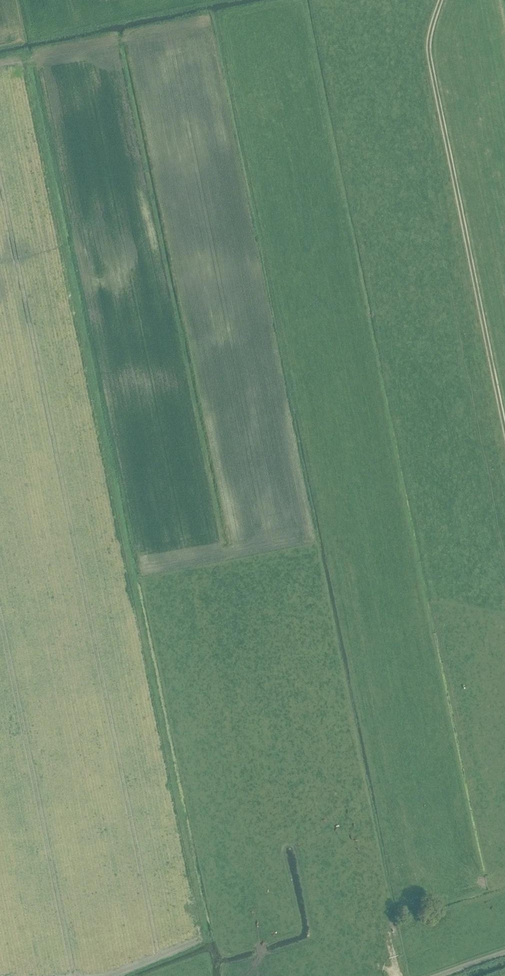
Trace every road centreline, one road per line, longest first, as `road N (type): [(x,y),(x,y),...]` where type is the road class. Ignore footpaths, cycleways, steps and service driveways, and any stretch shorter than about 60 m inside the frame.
road 1 (track): [(504,435),(427,49),(441,0)]

